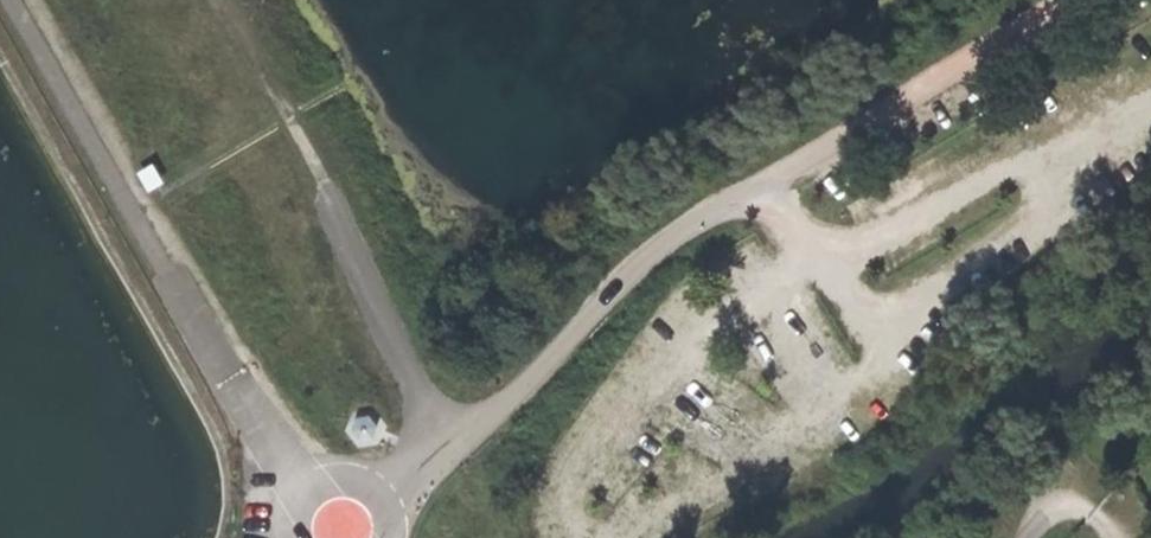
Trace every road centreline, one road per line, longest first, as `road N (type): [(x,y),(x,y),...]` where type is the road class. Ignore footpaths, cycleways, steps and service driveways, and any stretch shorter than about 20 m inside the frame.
road 1 (track): [(219,0),(456,450)]
road 2 (track): [(760,186),(1069,0)]

